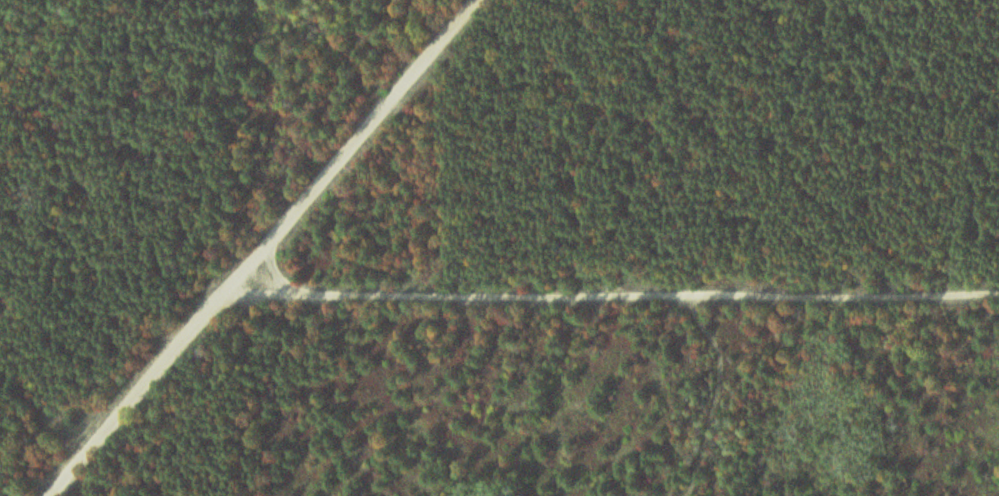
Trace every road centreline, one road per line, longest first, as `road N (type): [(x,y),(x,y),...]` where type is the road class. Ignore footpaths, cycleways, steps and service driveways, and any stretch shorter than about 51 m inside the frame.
road 1 (track): [(233,284),(691,300),(998,295)]
road 2 (residential): [(68,495),(233,284),(475,0)]
road 3 (track): [(691,300),(716,358),(702,445),(680,495)]

